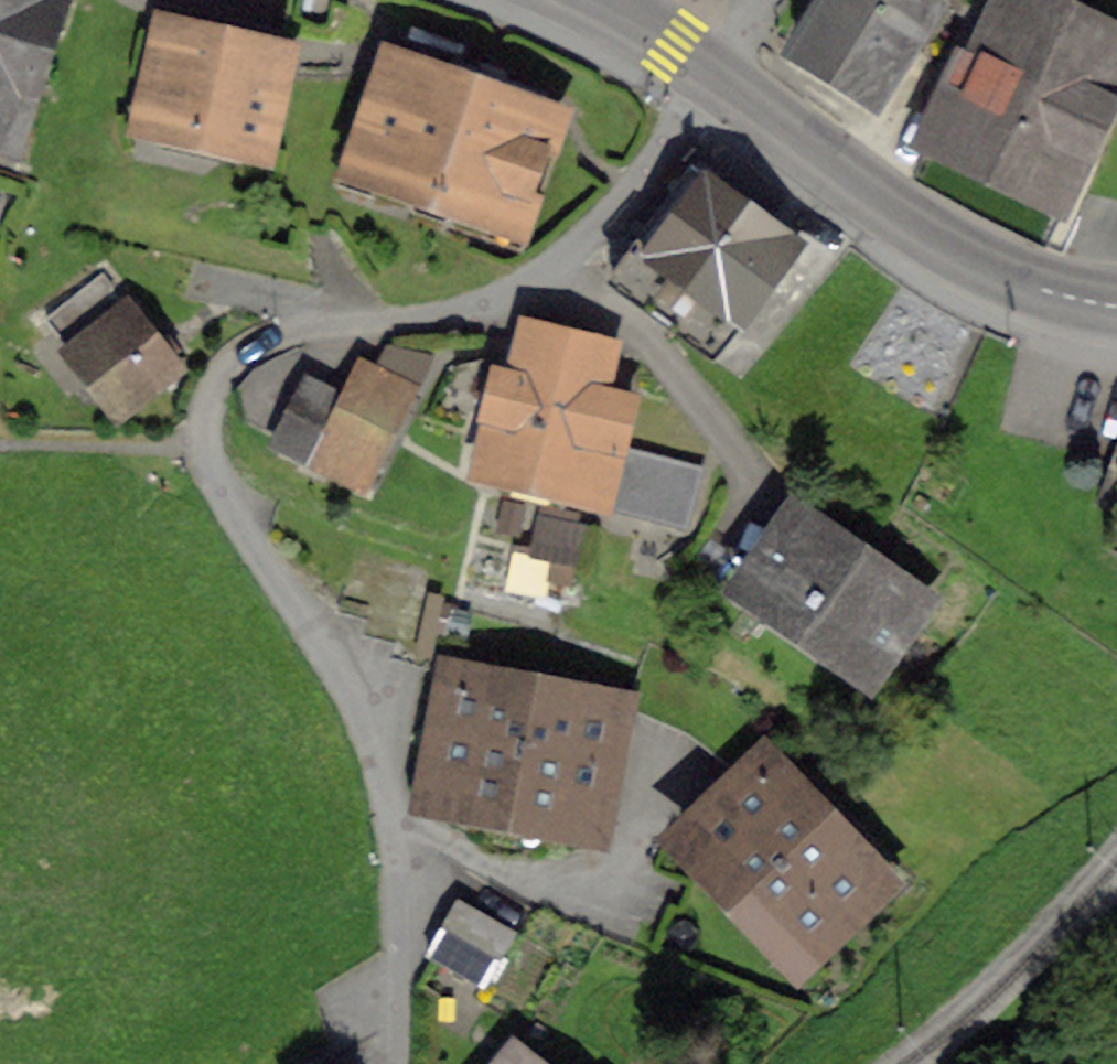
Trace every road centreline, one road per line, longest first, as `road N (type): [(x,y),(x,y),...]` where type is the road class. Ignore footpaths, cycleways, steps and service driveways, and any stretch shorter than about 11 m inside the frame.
road 1 (residential): [(702,62),(576,251),(486,300),(329,319),(249,349),(218,384),(207,433),(221,476),(343,658),(393,750),(404,862),(403,1063)]
road 2 (tertiary): [(1116,307),(1054,296),(934,241),(702,62)]

